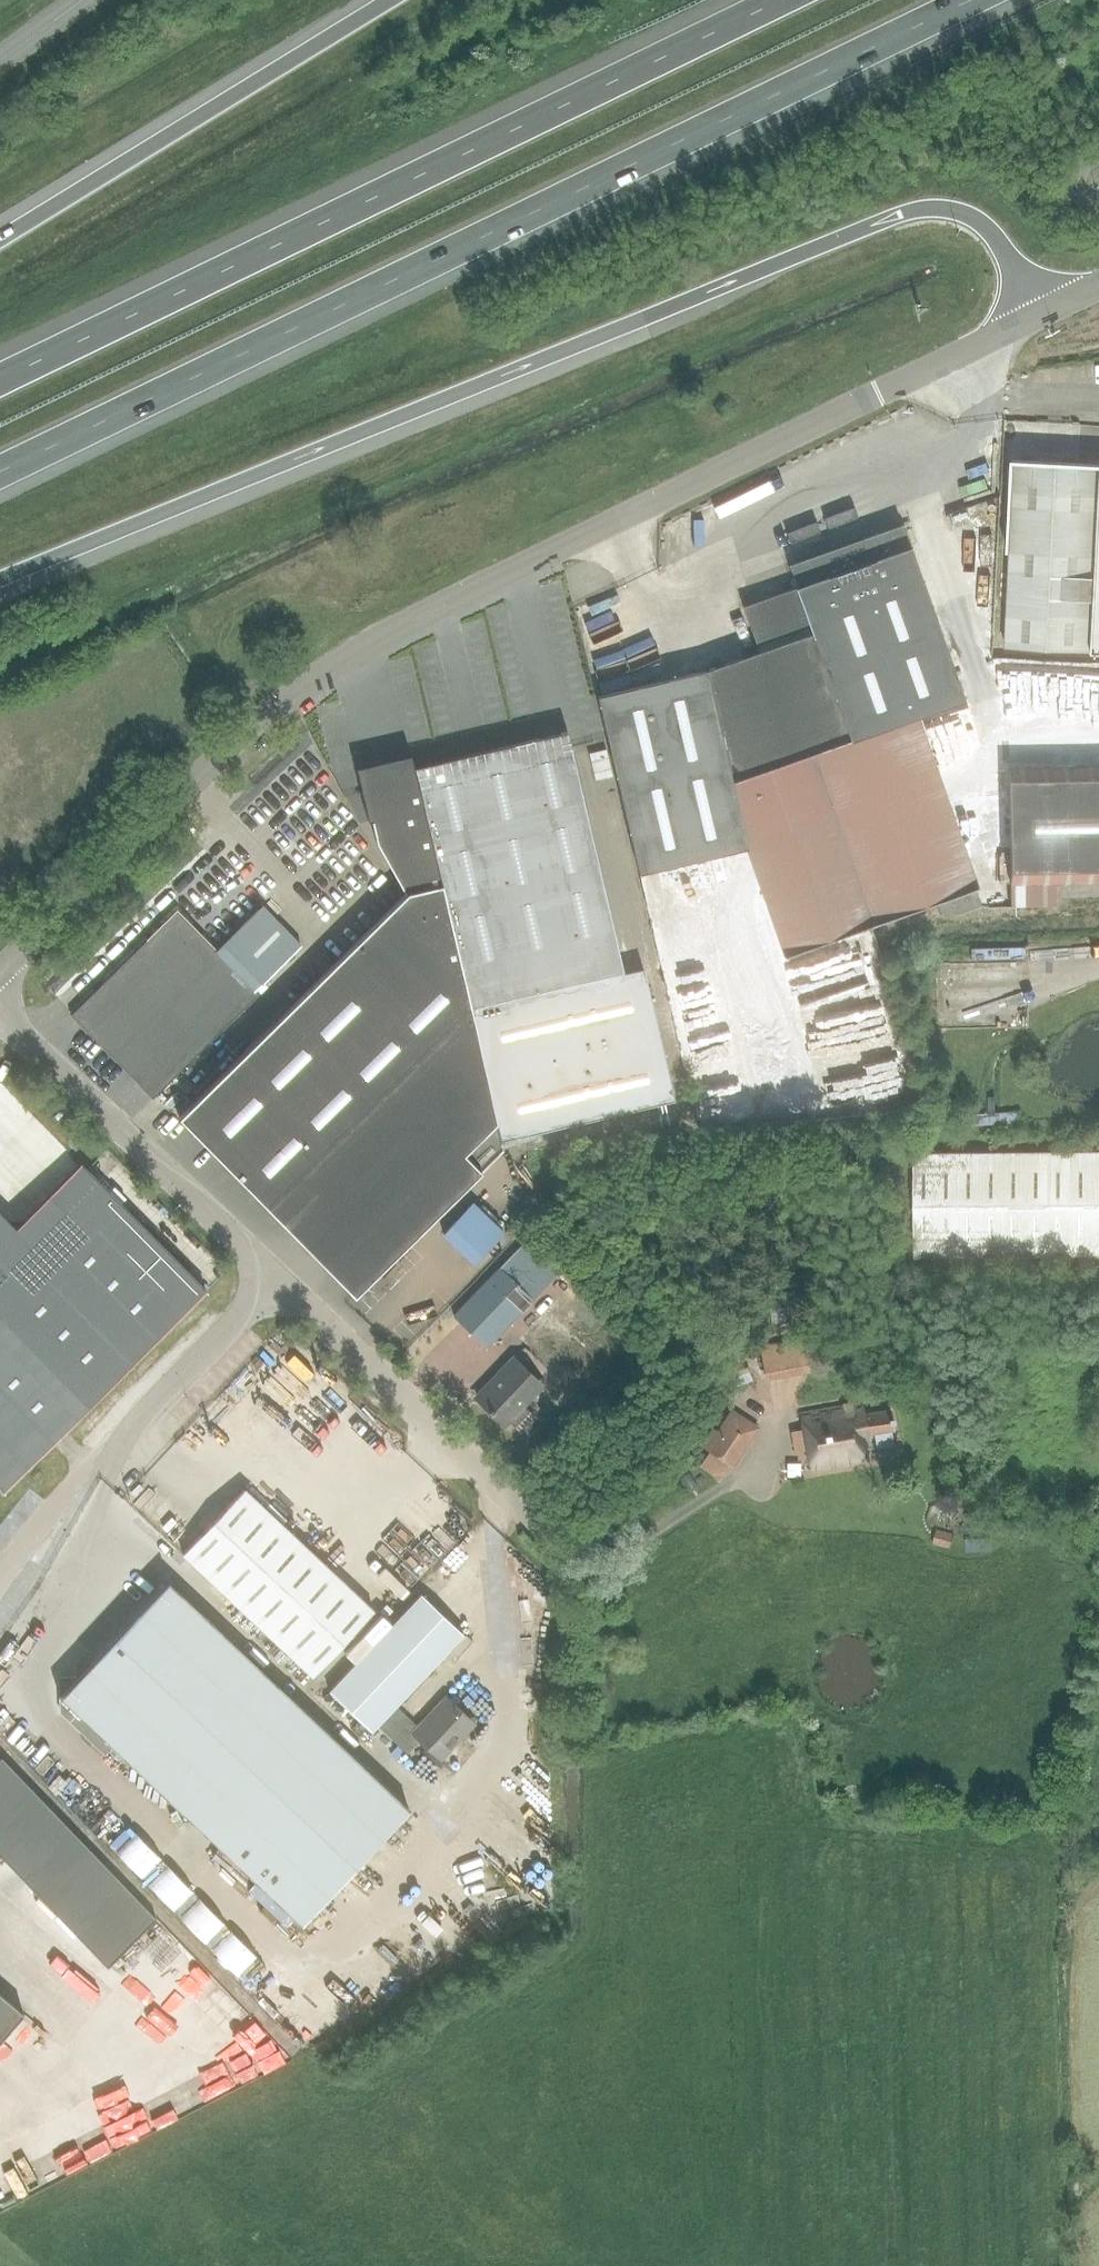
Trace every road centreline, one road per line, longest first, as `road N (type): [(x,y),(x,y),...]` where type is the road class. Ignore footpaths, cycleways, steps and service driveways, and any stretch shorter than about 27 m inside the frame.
road 1 (tertiary): [(0,973),(257,717),(357,647),(1044,312)]
road 2 (motorway): [(0,579),(923,209),(975,219),(1044,312)]
road 3 (motorway): [(0,473),(973,0)]
road 4 (motorway): [(777,0),(0,377)]
road 5 (motorway): [(393,0),(0,242)]
road 6 (unclassified): [(582,1573),(279,1278)]
road 7 (unclassified): [(279,1278),(0,1002)]
road 8 (unclassified): [(279,1278),(133,1426),(115,1462)]

